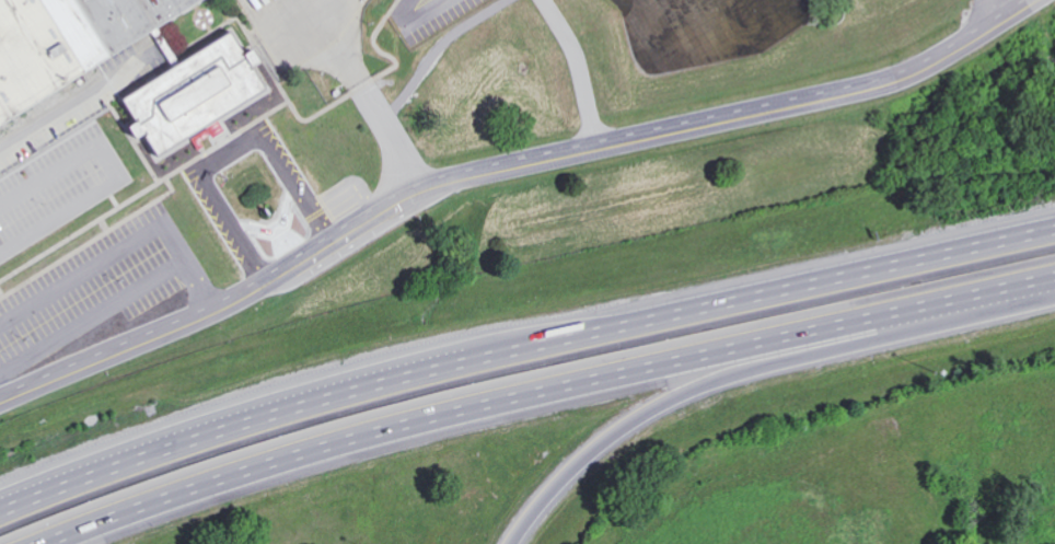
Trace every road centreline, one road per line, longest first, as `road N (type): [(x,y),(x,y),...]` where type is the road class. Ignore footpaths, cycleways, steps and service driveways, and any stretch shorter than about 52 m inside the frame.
road 1 (motorway): [(1054,219),(308,394),(0,505)]
road 2 (motorway): [(85,543),(196,500),(460,423),(1054,289)]
road 3 (motorway): [(754,286),(383,368),(240,408),(0,495)]
road 4 (motorway): [(517,543),(596,454),(671,405),(797,358),(1029,294)]

